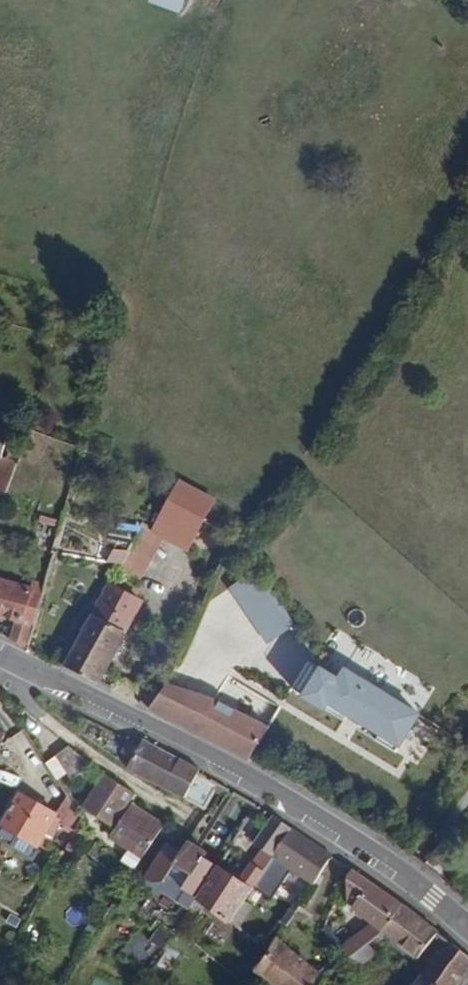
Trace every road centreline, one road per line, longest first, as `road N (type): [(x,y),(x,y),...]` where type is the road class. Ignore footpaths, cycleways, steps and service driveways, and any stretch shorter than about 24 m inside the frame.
road 1 (residential): [(0,653),(328,823),(467,925)]

